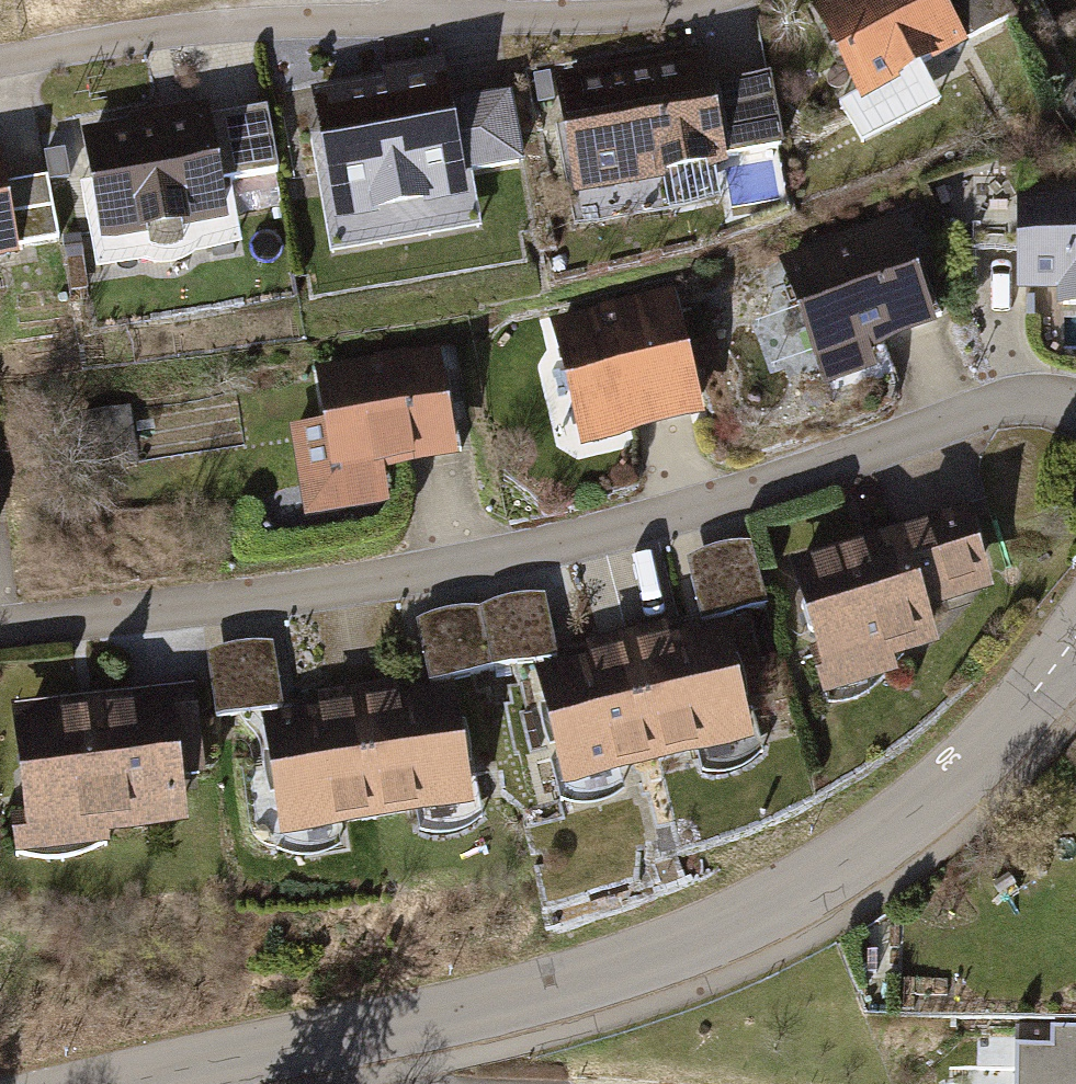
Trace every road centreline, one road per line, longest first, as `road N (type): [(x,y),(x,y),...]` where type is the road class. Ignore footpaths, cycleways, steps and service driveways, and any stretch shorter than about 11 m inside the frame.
road 1 (residential): [(1075,405),(1003,402),(720,503),(356,583),(0,628)]
road 2 (residential): [(128,1083),(615,970),(780,902),(894,834),(1075,639)]
road 3 (residential): [(711,0),(694,8),(210,31),(0,72)]

